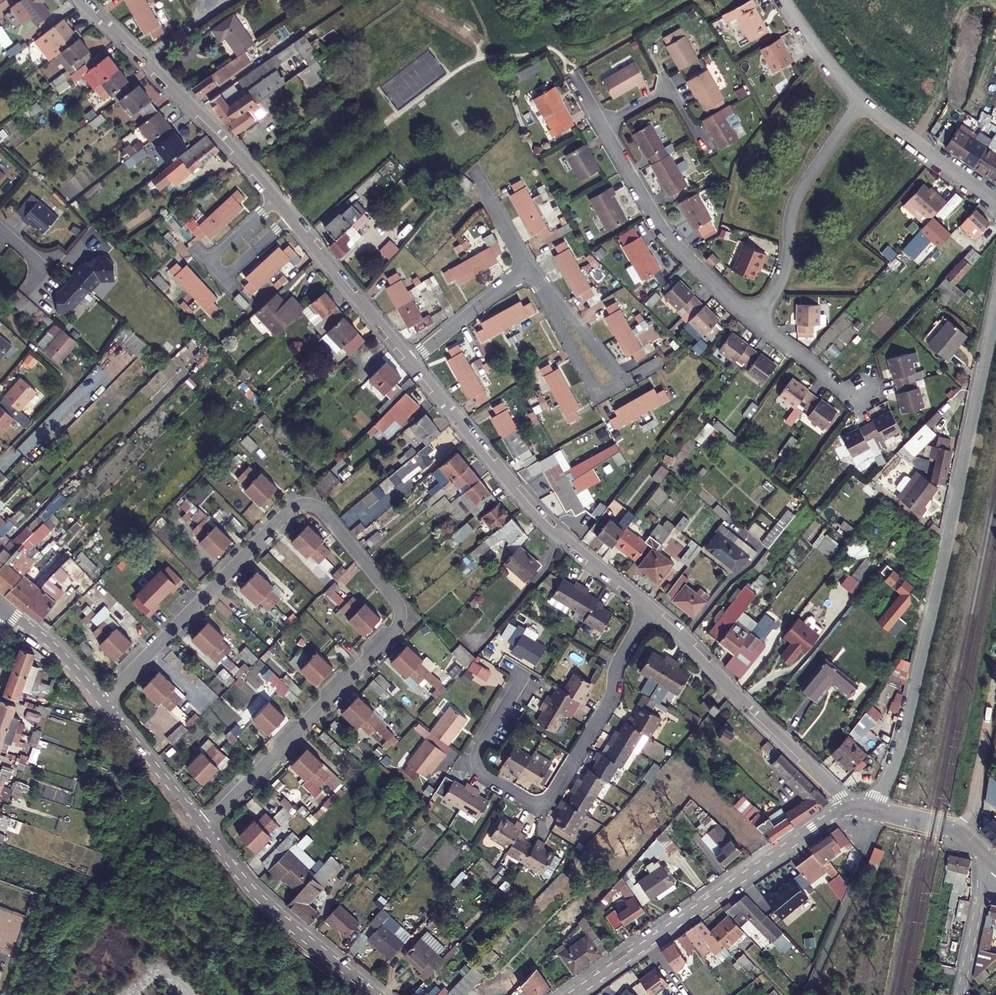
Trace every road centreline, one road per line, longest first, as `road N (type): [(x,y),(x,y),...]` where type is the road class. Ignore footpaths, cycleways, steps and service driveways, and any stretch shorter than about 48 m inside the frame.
road 1 (residential): [(196,826),(407,617),(322,513),(297,503),(94,705)]
road 2 (residential): [(867,810),(890,776),(909,712),(995,326)]
road 3 (tertiary): [(406,362),(236,151),(82,0)]
road 4 (residential): [(652,610),(614,668),(611,698),(586,742),(548,798),(534,802),(485,773),(477,759),(524,673)]
road 5 (tertiary): [(652,610),(515,493),(406,362)]
road 6 (residential): [(849,810),(574,994)]
road 7 (residential): [(751,319),(657,222),(571,74)]
road 8 (tertiary): [(849,810),(652,610)]
road 9 (residential): [(862,100),(809,175),(791,210),(782,279),(751,319)]
road 10 (residential): [(364,994),(258,904),(196,826)]
road 11 (residential): [(549,299),(599,397),(624,380),(563,308)]
road 12 (residential): [(806,994),(880,813)]
road 13 (residential): [(406,362),(527,270),(549,299)]
road 14 (residential): [(995,203),(862,100)]
road 15 (residential): [(196,826),(94,705)]
road 16 (unclassified): [(960,833),(981,772),(995,681)]
road 17 (residential): [(94,705),(1,606)]
road 18 (residential): [(959,994),(995,864)]
road 19 (residential): [(857,399),(751,319)]
road 20 (residential): [(862,100),(782,0)]

